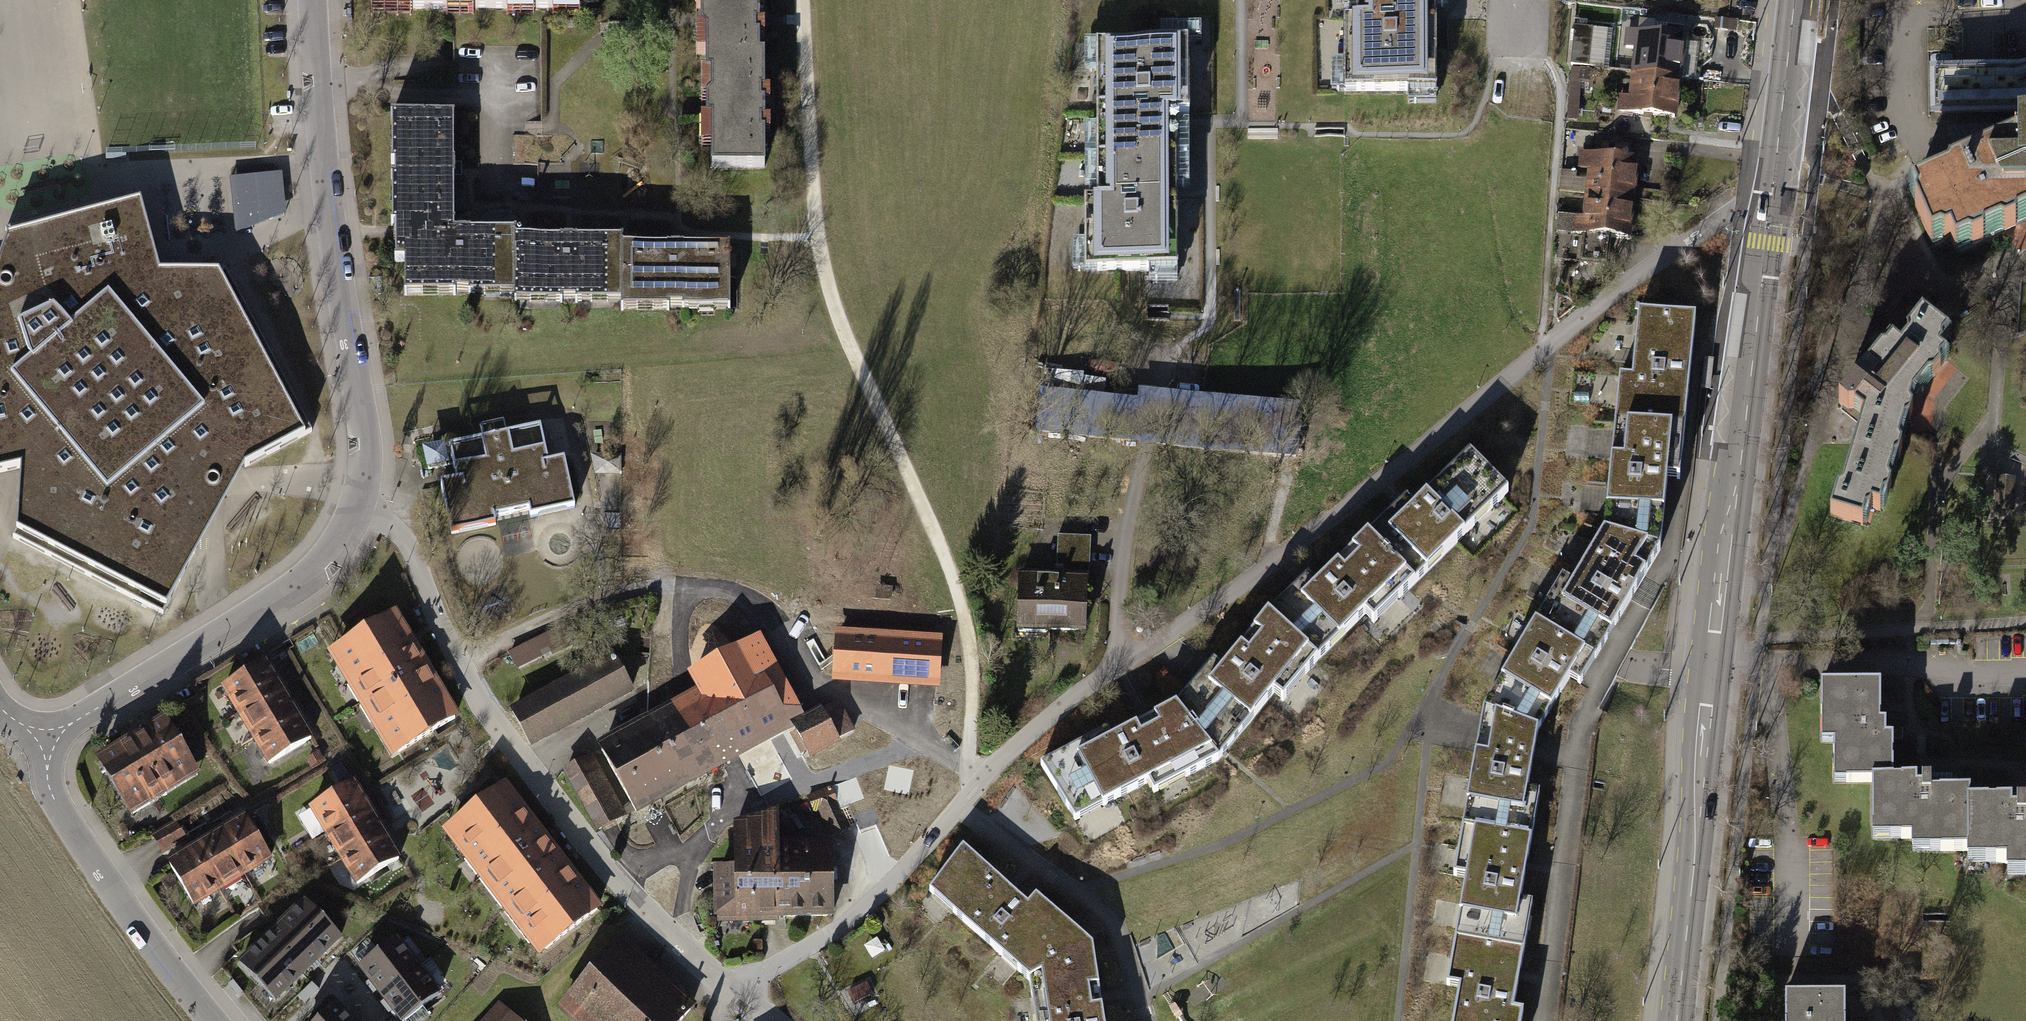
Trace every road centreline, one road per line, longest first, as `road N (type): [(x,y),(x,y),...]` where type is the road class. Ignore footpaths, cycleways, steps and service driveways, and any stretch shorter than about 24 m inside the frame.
road 1 (residential): [(728,993),(832,936),(1061,710),(1422,454),(1650,269),(1745,205),(1770,208)]
road 2 (track): [(801,0),(820,234),(834,311),(959,591),(973,676),(966,797)]
road 3 (secondary): [(1678,1020),(1770,208)]
road 4 (residential): [(362,497),(396,527),(495,723),(613,878),(728,993)]
road 5 (track): [(460,662),(553,615),(651,587),(741,593),(792,632),(820,688),(966,770)]
road 6 (residential): [(314,0),(322,166),(364,446),(362,497)]
road 7 (residential): [(362,497),(343,539),(309,578),(40,742)]
road 8 (residential): [(40,742),(54,798),(105,881),(214,1020)]
road 9 (track): [(1125,667),(1114,638),(1153,397)]
road 10 (secondary): [(1770,208),(1795,0)]

